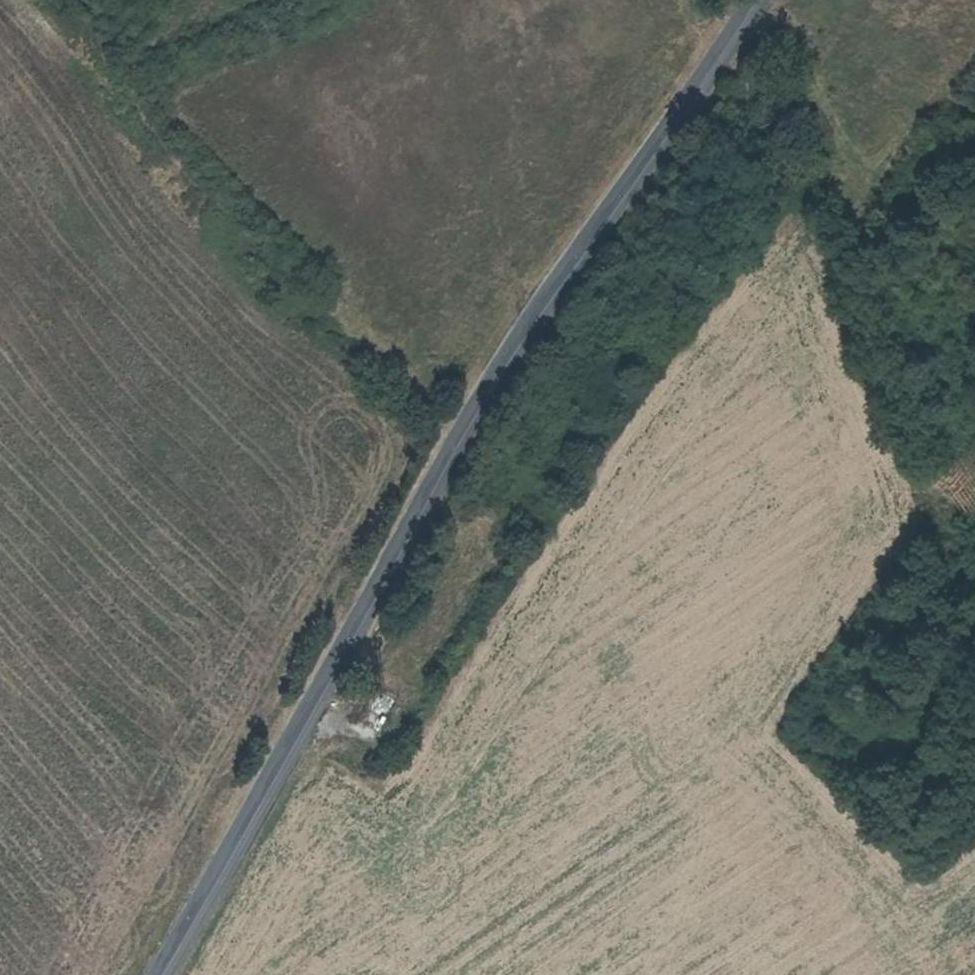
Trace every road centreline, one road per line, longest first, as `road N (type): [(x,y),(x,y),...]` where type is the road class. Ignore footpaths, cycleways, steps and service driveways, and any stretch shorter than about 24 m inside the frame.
road 1 (tertiary): [(146,974),(463,428),(751,0)]
road 2 (track): [(448,455),(131,148)]

